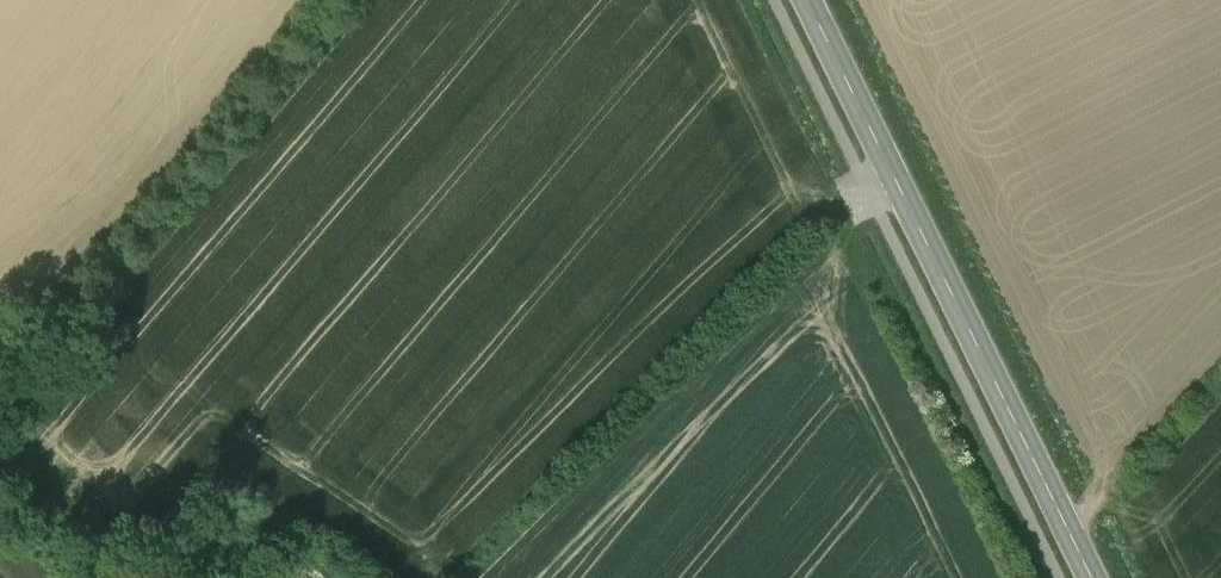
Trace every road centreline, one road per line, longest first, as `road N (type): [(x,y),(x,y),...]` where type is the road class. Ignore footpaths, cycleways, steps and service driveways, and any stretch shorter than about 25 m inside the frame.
road 1 (tertiary): [(807,0),(1093,577)]

